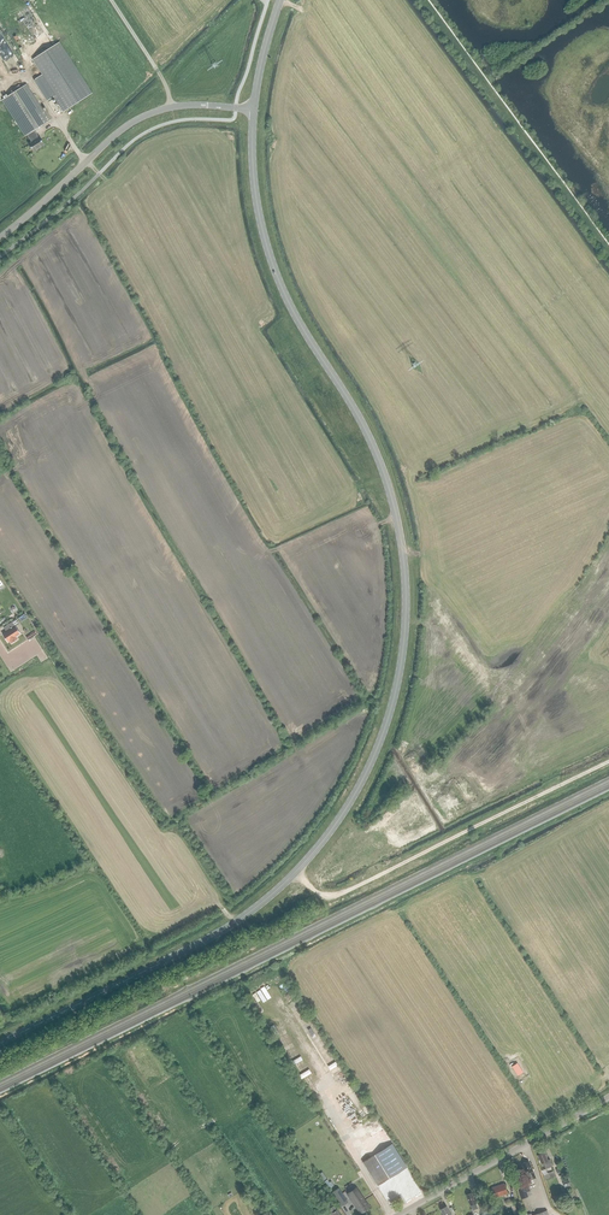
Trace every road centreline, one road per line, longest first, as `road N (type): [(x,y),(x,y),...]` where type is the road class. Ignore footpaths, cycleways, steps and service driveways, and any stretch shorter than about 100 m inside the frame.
road 1 (tertiary): [(254,110),(256,186),(269,252),(295,315),(382,466),(403,553),(406,611),(391,706),(359,786),(294,874),(236,922)]
road 2 (track): [(294,874),(328,894),(349,890),(608,761)]
road 3 (unclassified): [(254,110),(194,105),(148,113),(0,238)]
road 4 (residential): [(0,648),(10,663),(35,647),(151,825)]
road 5 (tertiary): [(397,1214),(608,1096)]
road 6 (tertiary): [(0,1043),(201,942)]
road 7 (residential): [(0,908),(59,889),(155,831)]
road 8 (residential): [(236,922),(151,825)]

